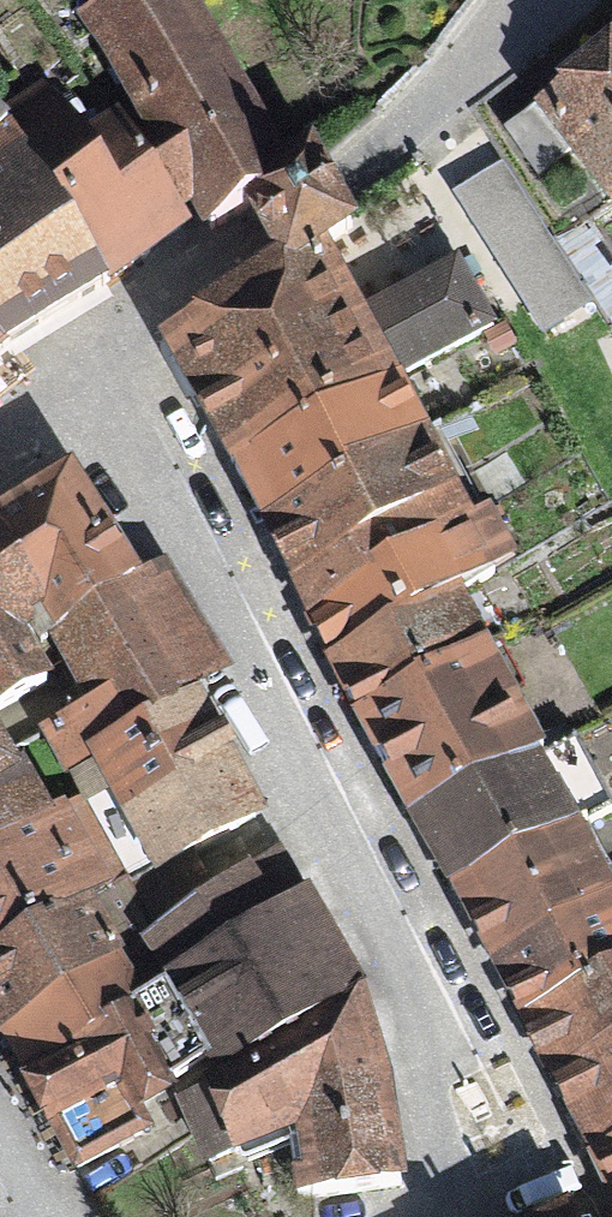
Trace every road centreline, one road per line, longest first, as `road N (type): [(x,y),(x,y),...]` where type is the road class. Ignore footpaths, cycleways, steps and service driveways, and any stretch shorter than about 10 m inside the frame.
road 1 (residential): [(434,1216),(448,1199),(448,1170),(414,981),(106,342)]
road 2 (residential): [(106,342),(341,178)]
road 3 (unclassified): [(341,178),(517,0)]
road 4 (residential): [(0,429),(106,342)]

